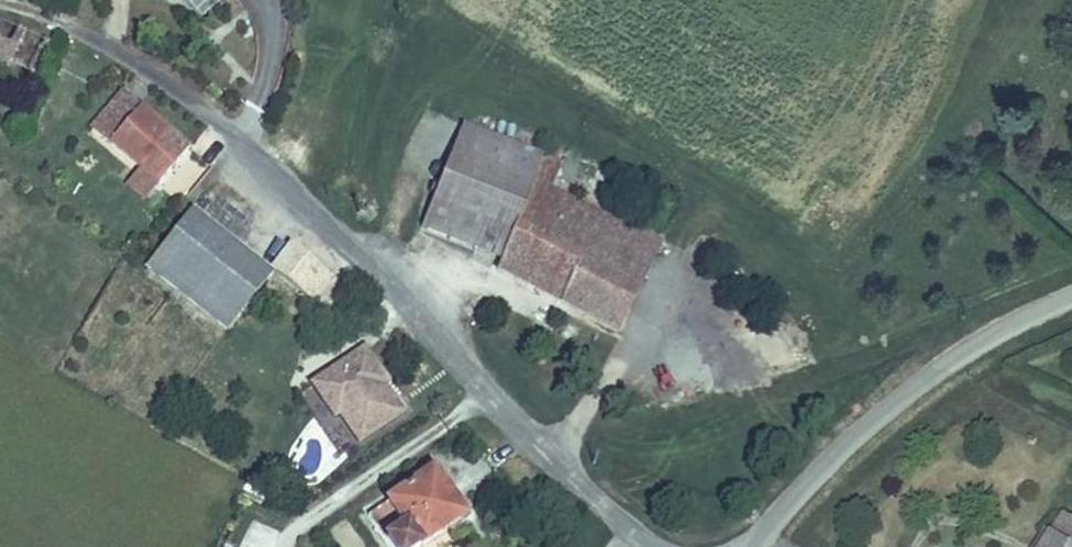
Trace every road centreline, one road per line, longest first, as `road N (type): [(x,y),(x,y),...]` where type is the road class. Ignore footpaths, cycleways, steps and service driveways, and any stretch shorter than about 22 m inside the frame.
road 1 (tertiary): [(753,546),(890,404),(1004,326),(1071,296)]

